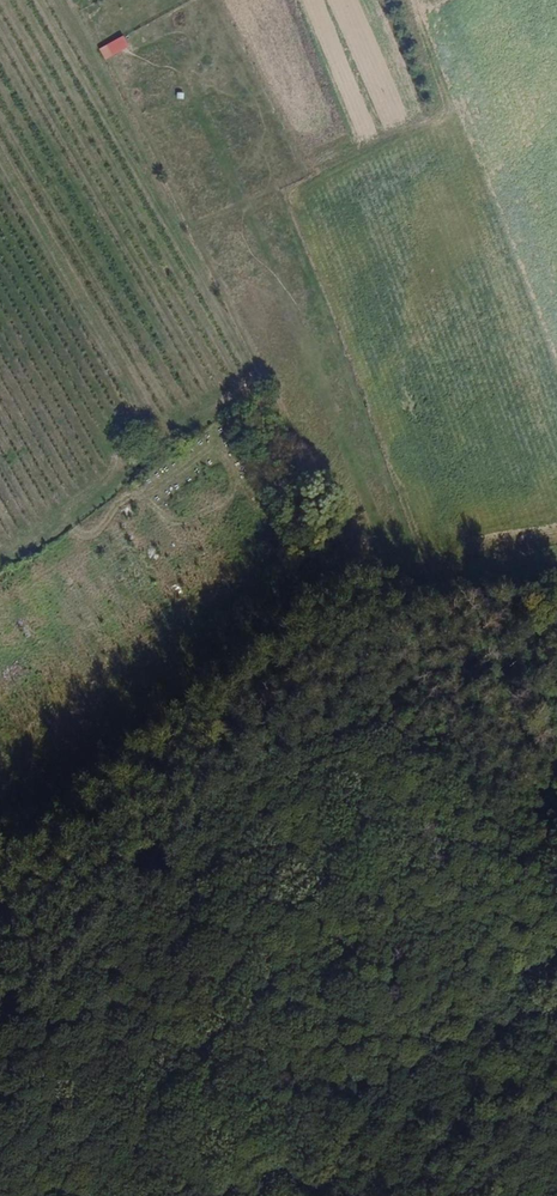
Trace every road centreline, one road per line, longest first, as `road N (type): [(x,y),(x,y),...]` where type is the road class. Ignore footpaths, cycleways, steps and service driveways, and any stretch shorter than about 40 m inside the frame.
road 1 (track): [(317,1195),(314,1141),(288,1041),(329,1010),(499,1023)]

